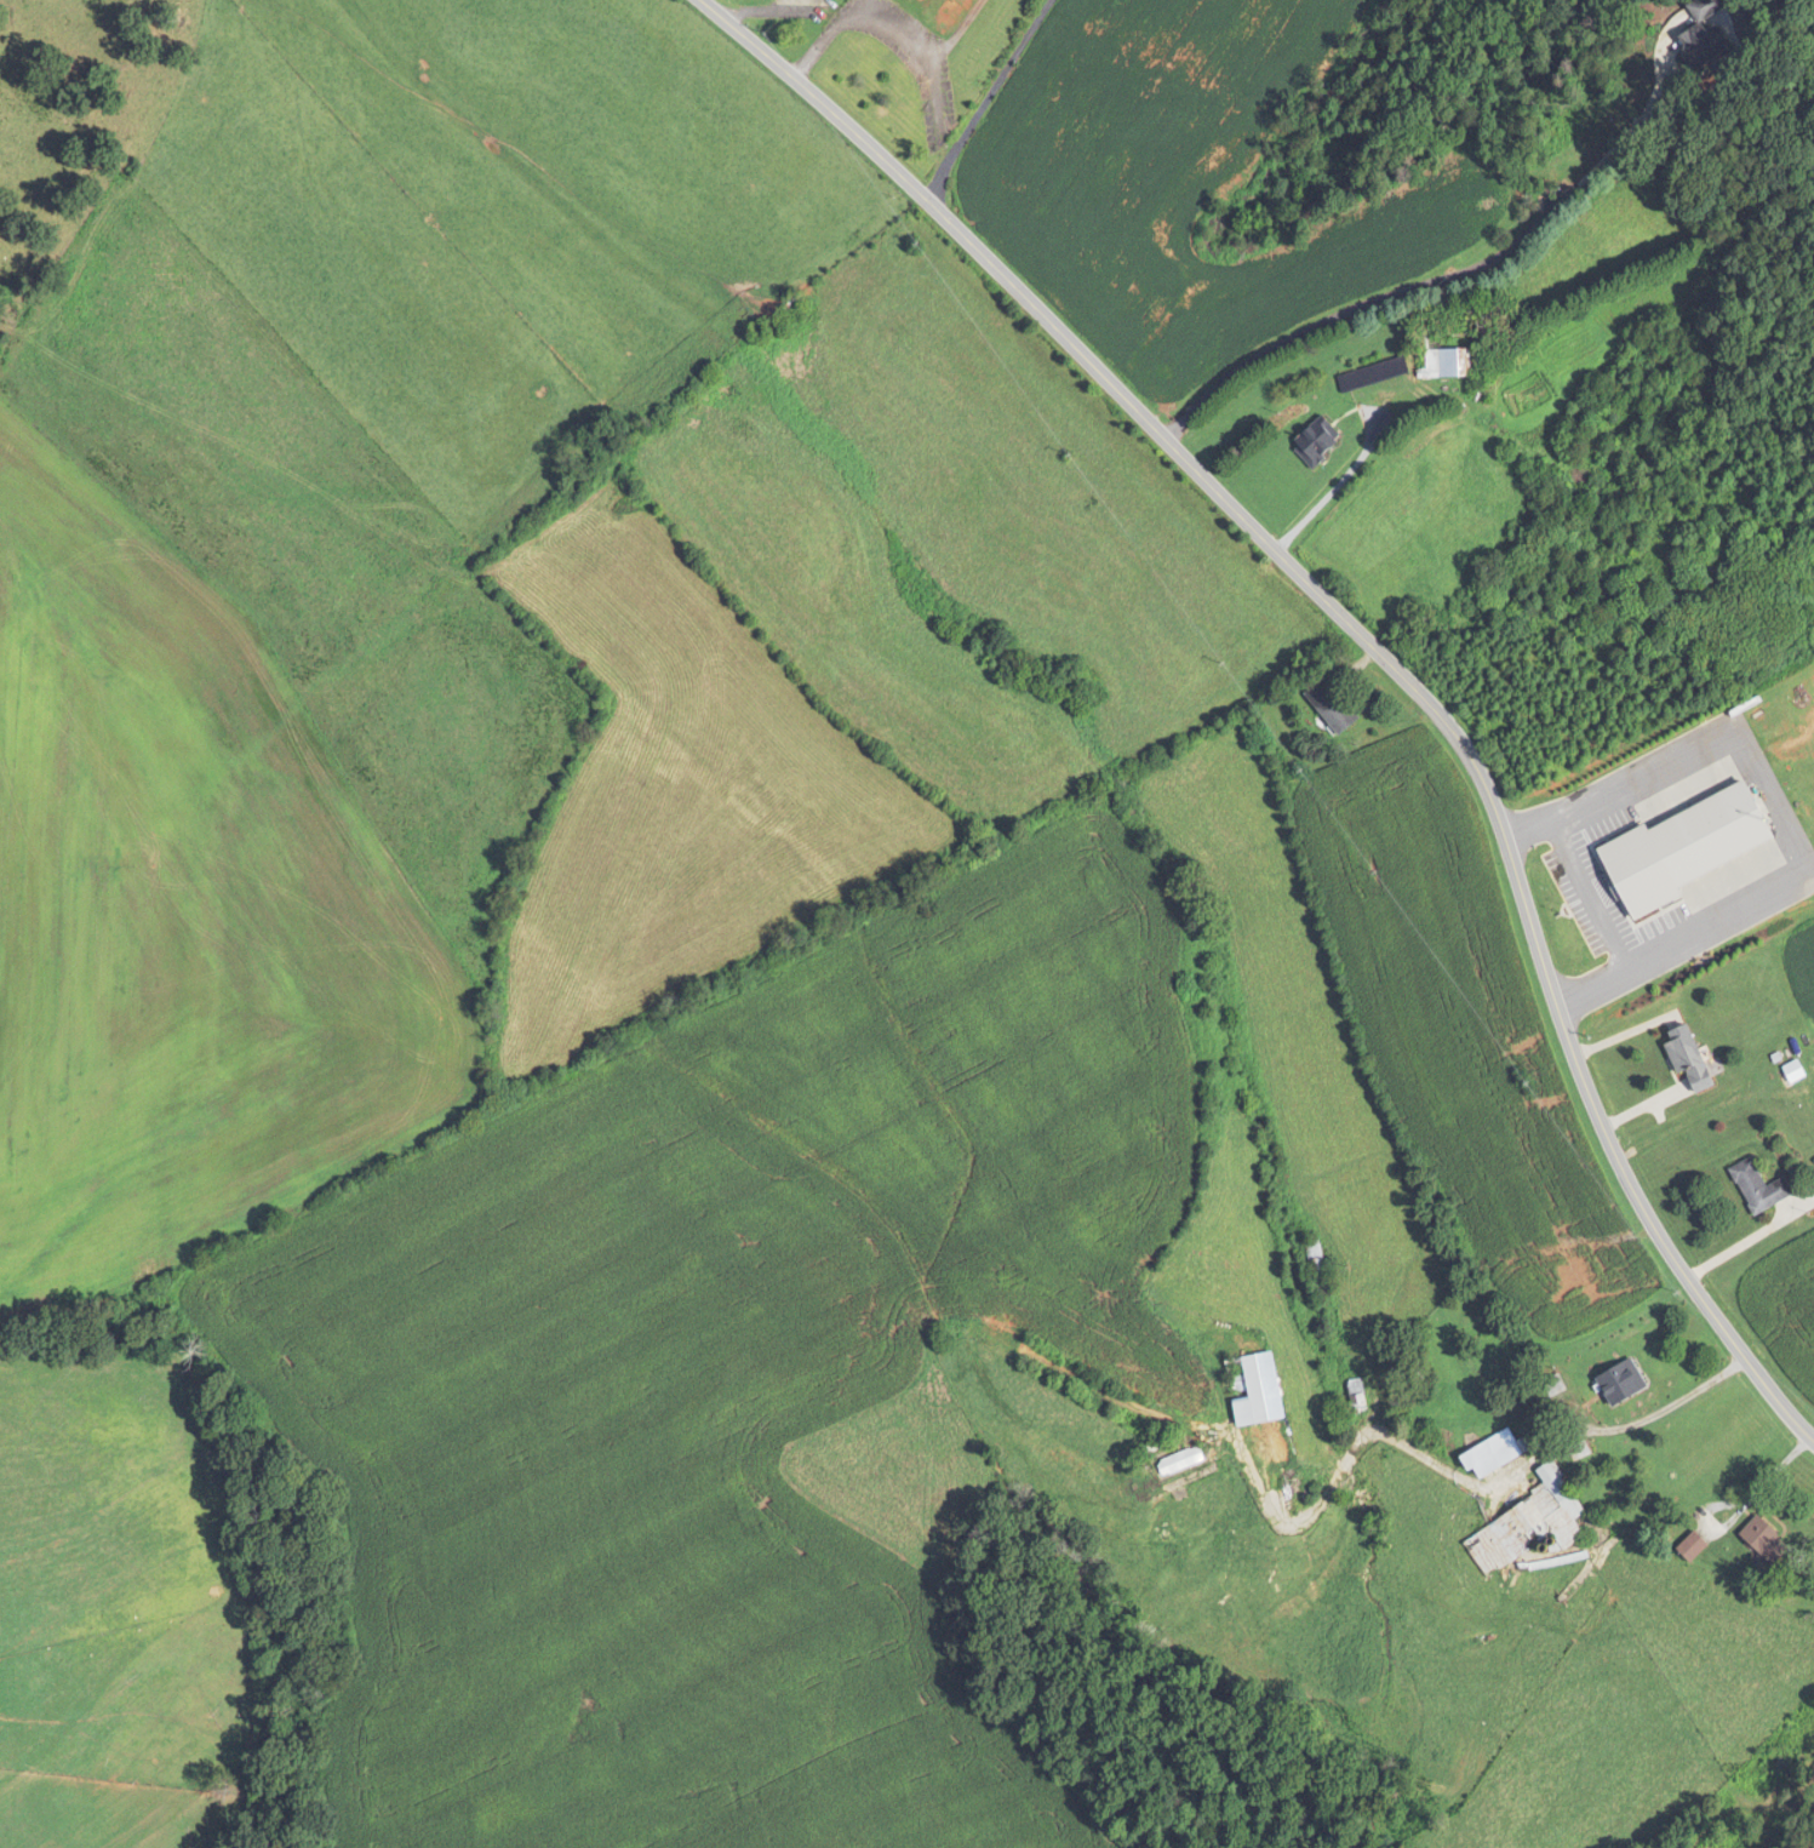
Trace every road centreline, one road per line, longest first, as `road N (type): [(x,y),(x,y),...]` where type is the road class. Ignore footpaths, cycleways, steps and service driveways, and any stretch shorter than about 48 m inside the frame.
road 1 (residential): [(1652,1242),(1553,1005),(1505,837),(1463,739),(929,204),(702,0)]
road 2 (residential): [(1813,1432),(1652,1242)]
road 3 (residential): [(1813,1791),(1721,1813),(1696,1847)]

